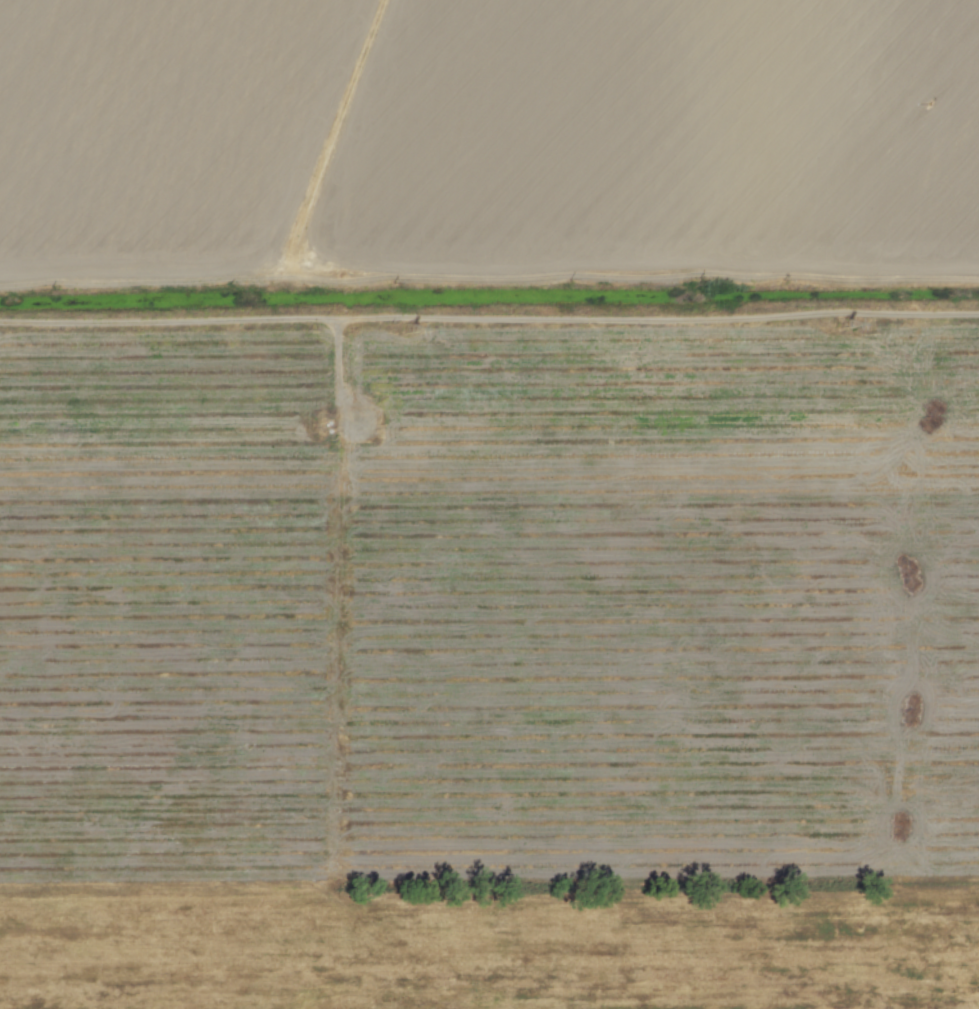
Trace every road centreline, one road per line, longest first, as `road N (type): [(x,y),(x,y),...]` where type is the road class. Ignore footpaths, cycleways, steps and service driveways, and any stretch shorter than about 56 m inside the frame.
road 1 (track): [(978,306),(0,316)]

